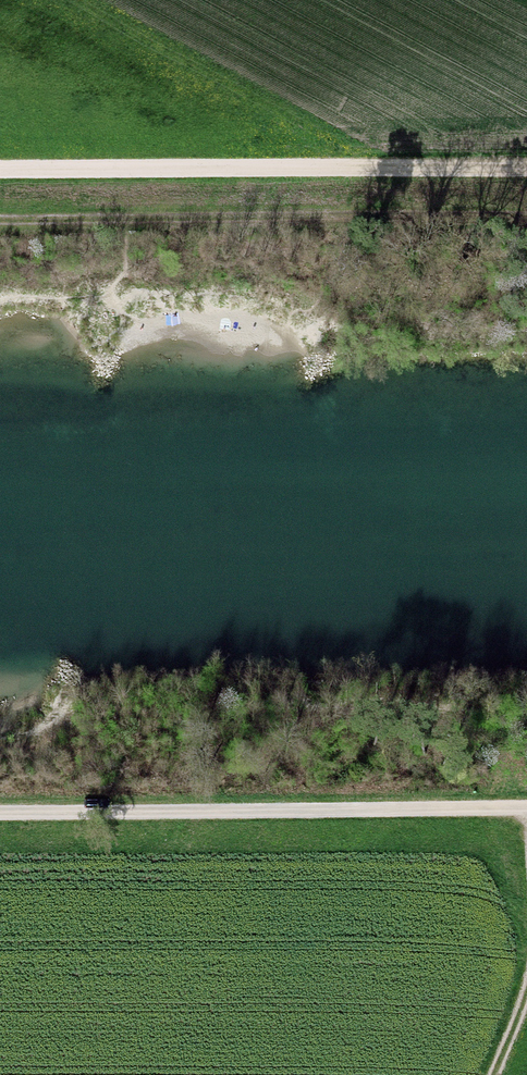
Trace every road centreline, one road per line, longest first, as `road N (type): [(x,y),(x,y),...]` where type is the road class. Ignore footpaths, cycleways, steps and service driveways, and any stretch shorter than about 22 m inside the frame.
road 1 (track): [(0,167),(526,157)]
road 2 (track): [(526,808),(0,816)]
road 3 (track): [(0,220),(526,219)]

